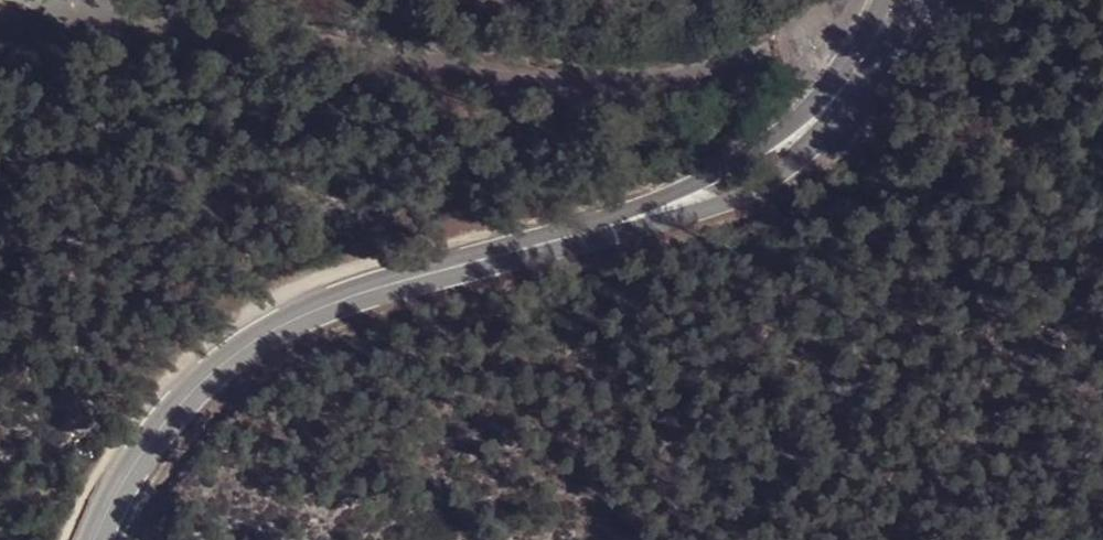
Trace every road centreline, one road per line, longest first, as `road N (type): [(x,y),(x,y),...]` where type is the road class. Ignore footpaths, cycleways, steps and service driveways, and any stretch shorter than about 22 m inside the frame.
road 1 (residential): [(898,0),(845,88),(747,174),(667,207),(359,293),(260,336),(174,411),(96,539)]
road 2 (track): [(93,0),(239,38),(548,77),(686,79),(775,51),(875,0)]

